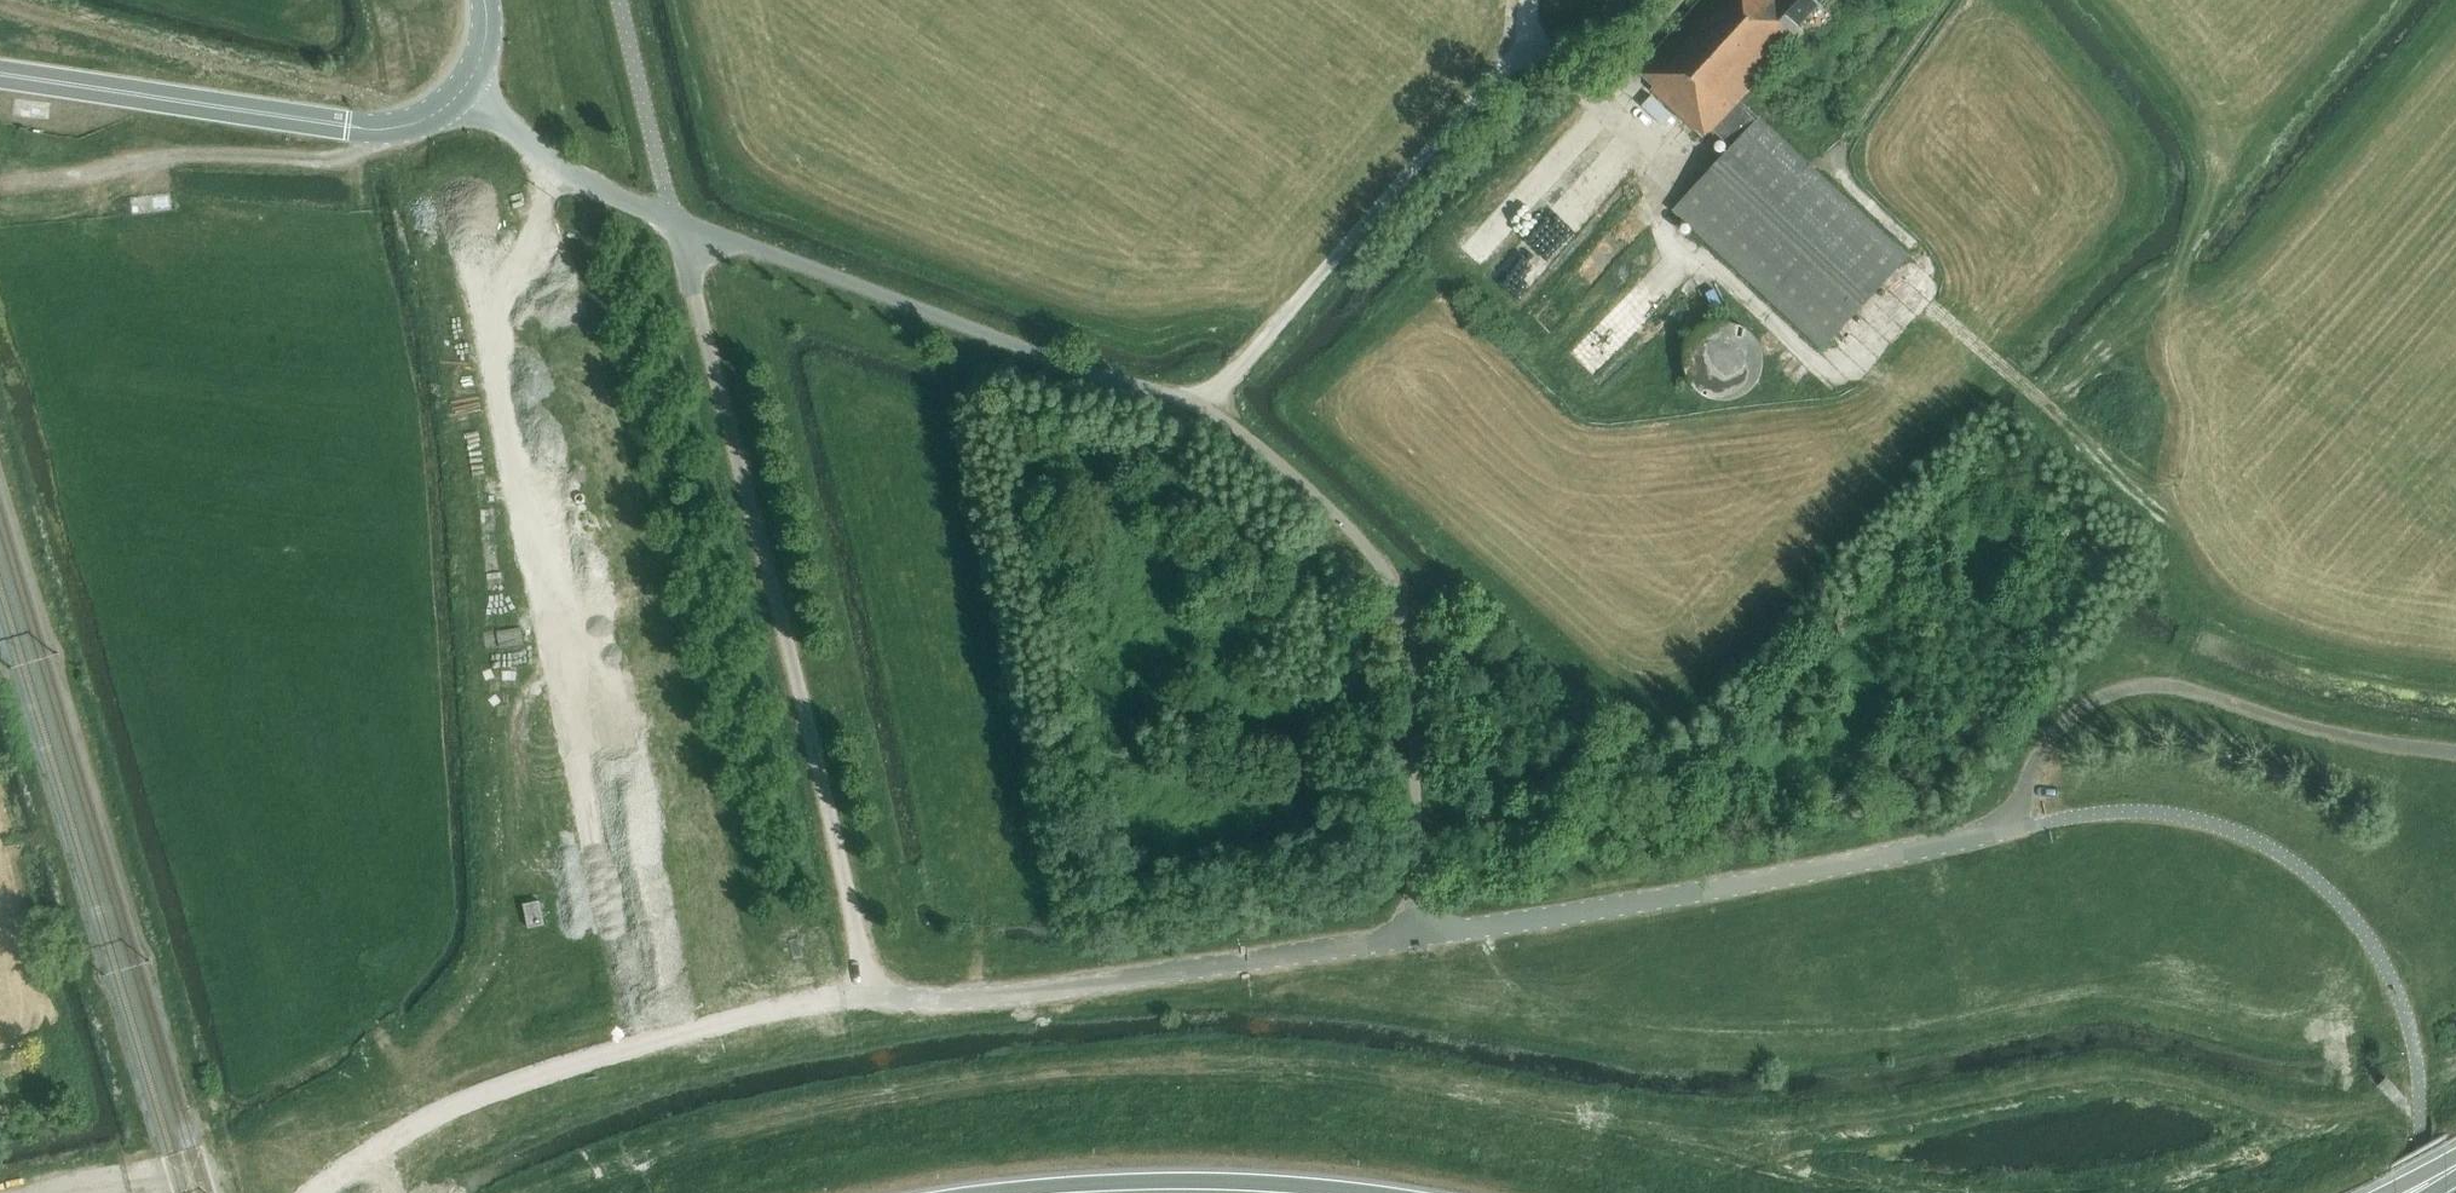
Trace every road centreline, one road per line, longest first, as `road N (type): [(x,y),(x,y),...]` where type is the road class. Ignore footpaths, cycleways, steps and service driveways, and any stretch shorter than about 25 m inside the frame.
road 1 (track): [(1948,0),(1828,168),(1926,259),(1822,369),(1707,262),(1678,255),(1663,237),(1653,214),(1649,132)]
road 2 (track): [(870,999),(672,219)]
road 3 (tertiary): [(0,70),(379,131),(418,123),(462,92)]
road 4 (trunk): [(1341,1192),(1169,1183),(1008,1192)]
road 5 (track): [(558,165),(503,316),(501,391)]
road 6 (track): [(2037,396),(1905,281)]

